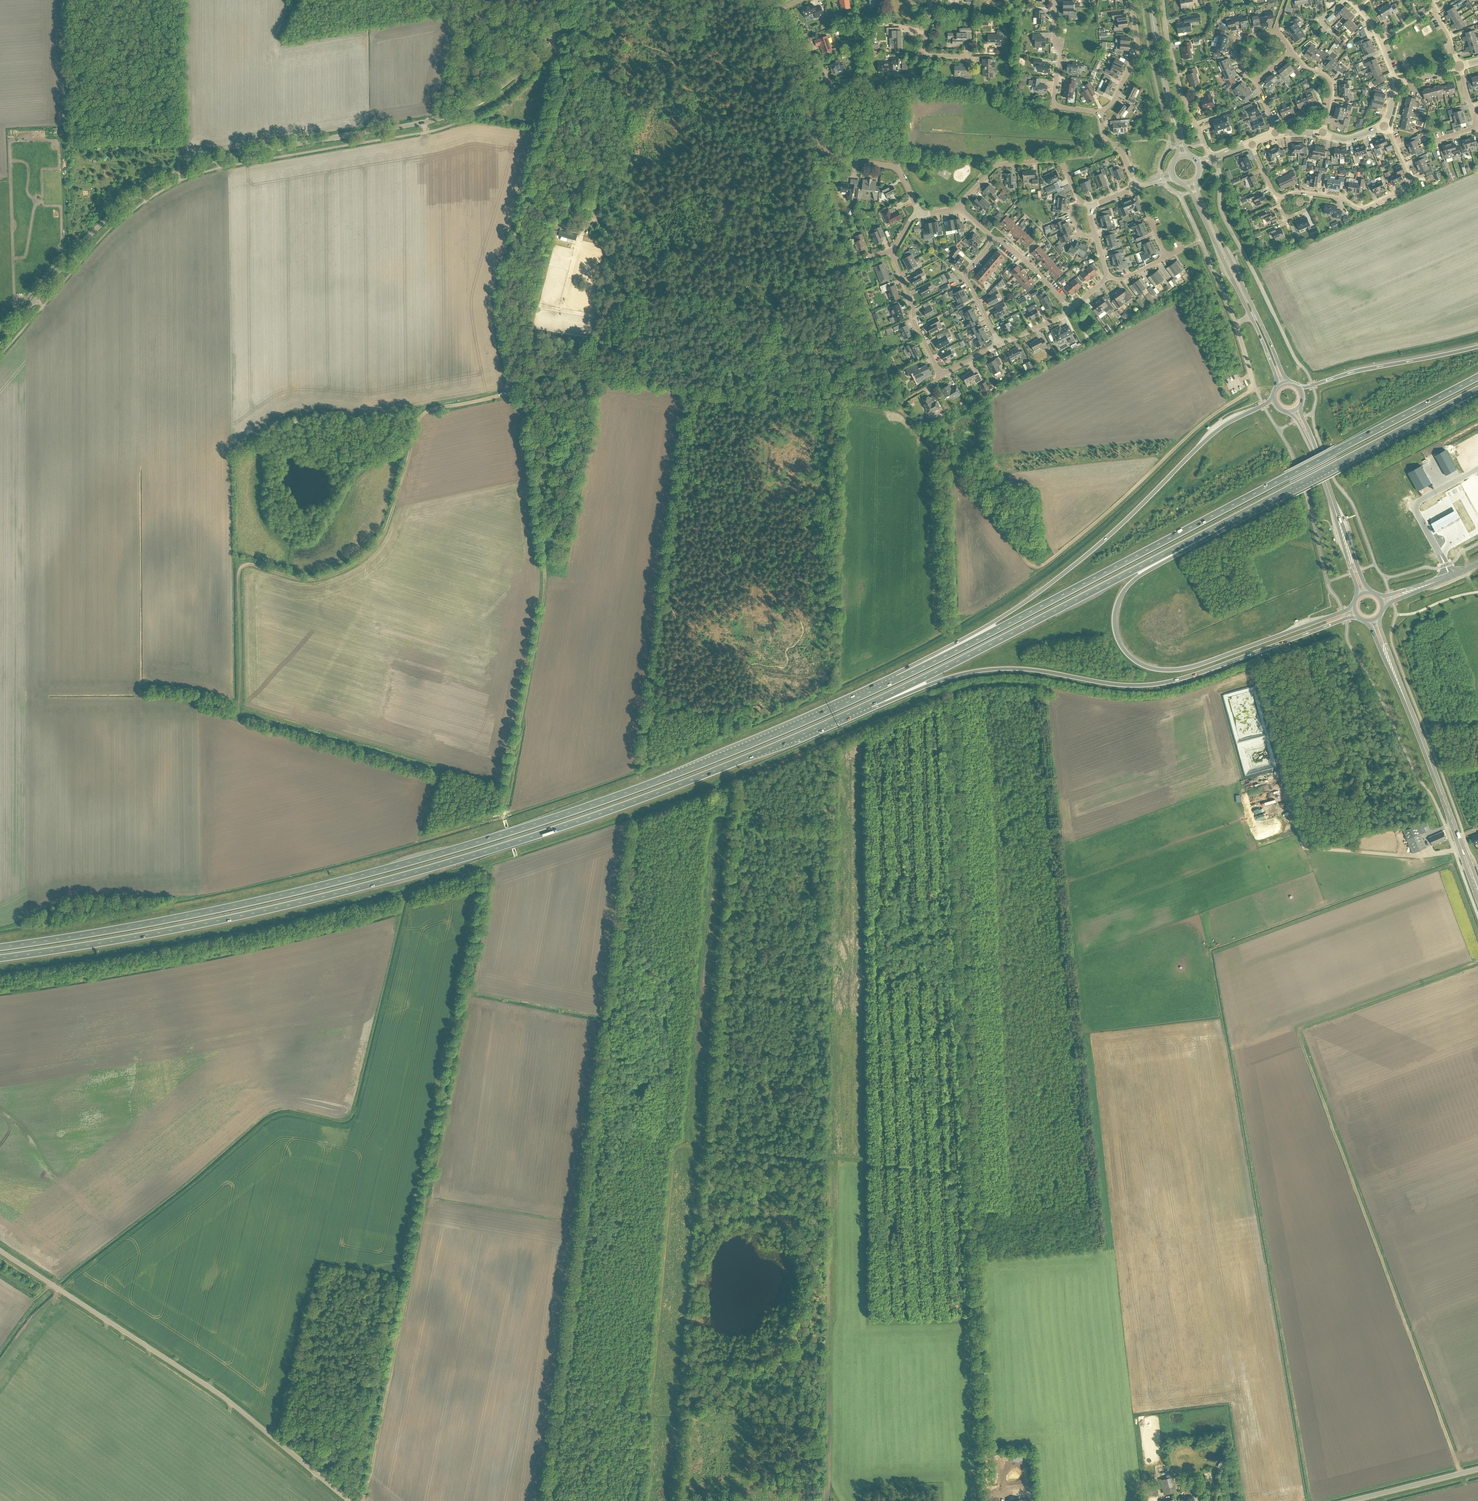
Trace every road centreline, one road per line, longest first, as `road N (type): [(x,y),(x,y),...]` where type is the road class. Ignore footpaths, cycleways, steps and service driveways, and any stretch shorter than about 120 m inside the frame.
road 1 (trunk): [(897,680),(683,771),(475,842),(189,915),(0,947)]
road 2 (trunk): [(0,958),(292,904),(479,854),(645,798),(870,703)]
road 3 (track): [(953,697),(986,1500)]
road 4 (tertiary): [(0,340),(95,231),(159,181),(224,157),(418,123),(470,107),(536,55),(567,0)]
road 5 (track): [(973,1172),(674,1148),(652,1413),(686,1417),(679,1500)]
road 6 (trunk): [(1477,377),(897,680)]
road 7 (track): [(489,865),(363,1500)]
road 8 (track): [(1256,388),(1201,424),(1037,566),(901,410),(828,404)]
road 9 (track): [(241,707),(242,565),(310,579),(353,564),(385,527),(422,415),(513,392)]
road 10 (trunk): [(870,703),(995,669),(1154,685),(1357,616)]
road 11 (trunk): [(1274,400),(1211,435),(1043,589),(897,680)]
road 12 (trunk): [(1354,606),(1193,667),(1161,670),(1134,661),(1116,636),(1122,593),(1225,523)]
road 13 (tertiary): [(349,1500),(211,1387),(0,1251)]
road 14 (trunk): [(870,703),(1225,523)]
road 15 (track): [(509,381),(496,304),(558,84),(557,52)]
road 16 (trunk): [(1225,523),(1477,390)]
road 17 (track): [(539,519),(543,599),(504,792)]
road 18 (track): [(241,707),(504,792)]
road 19 (trunk): [(1477,346),(1301,389)]
road 20 (residential): [(1312,194),(1363,208),(1408,187),(1385,125)]
road 21 (residential): [(1212,159),(1187,109),(1162,0)]
road 22 (residential): [(958,209),(998,165),(1060,161),(1080,201)]
road 23 (unclassified): [(1273,312),(1224,219),(1212,159)]
road 24 (residential): [(1054,0),(1054,43),(1060,44),(1053,106),(1101,112)]
road 25 (unclassified): [(1450,576),(1413,505),(1477,469)]
road 26 (secondary): [(1187,184),(1251,317)]
road 27 (secondary): [(1256,314),(1193,182)]
road 28 (residential): [(823,148),(775,11)]
road 29 (tertiary): [(1349,1500),(1477,1469)]
road 30 (residential): [(941,375),(892,253)]
road 31 (track): [(513,392),(529,423),(539,519)]
road 32 (residential): [(823,148),(839,159),(897,169),(920,214)]
road 33 (primary): [(1456,833),(1411,714)]
road 34 (residential): [(1000,343),(964,275),(994,240)]
road 35 (residential): [(1101,112),(1137,51),(1132,0)]

